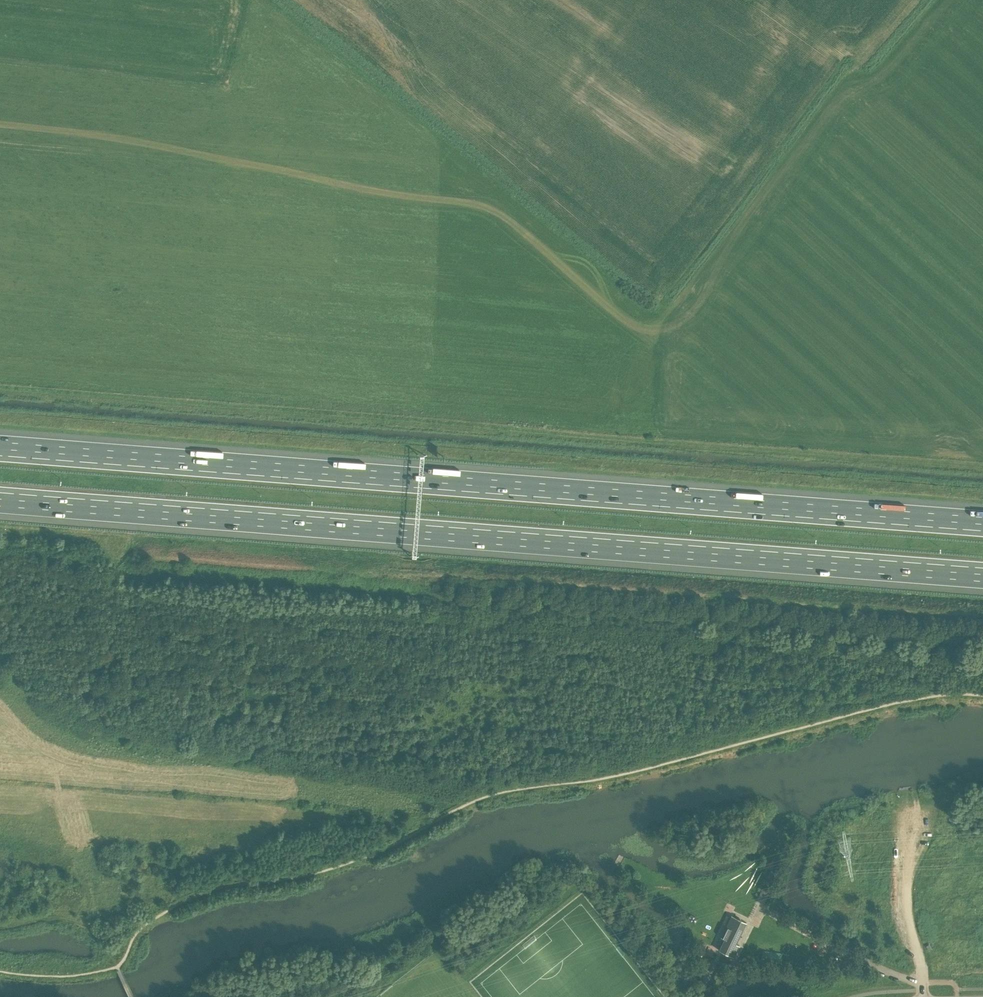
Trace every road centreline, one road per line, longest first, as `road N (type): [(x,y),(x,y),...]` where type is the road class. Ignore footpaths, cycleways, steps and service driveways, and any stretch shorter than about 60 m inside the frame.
road 1 (motorway): [(0,498),(982,574)]
road 2 (motorway): [(982,524),(0,449)]
road 3 (track): [(922,981),(906,896),(917,811)]

